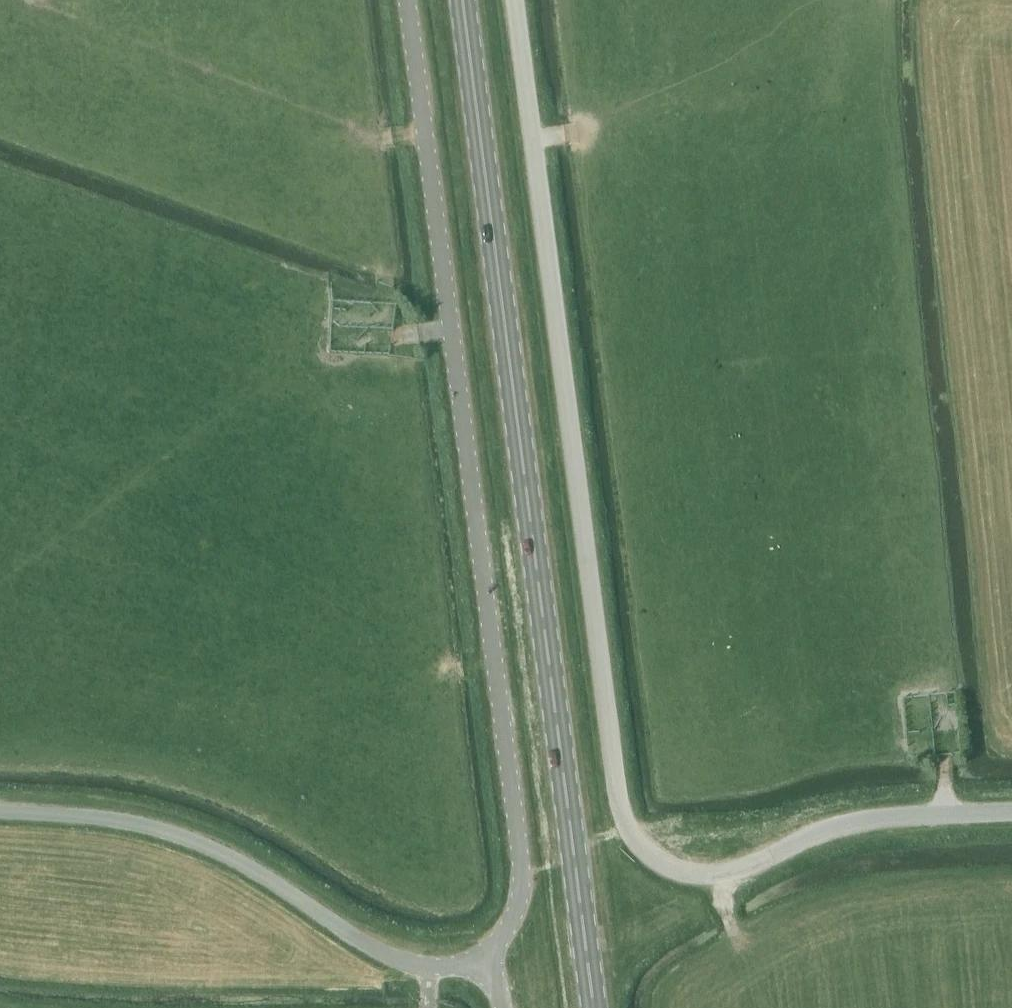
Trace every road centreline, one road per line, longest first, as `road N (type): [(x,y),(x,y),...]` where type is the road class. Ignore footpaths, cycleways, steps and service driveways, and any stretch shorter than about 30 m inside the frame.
road 1 (unclassified): [(516,0),(618,798),(633,839),(667,868),(718,875),(851,822),(1011,810)]
road 2 (primary): [(594,1007),(462,0)]
road 3 (unclassified): [(488,955),(520,901),(521,858),(407,0)]
road 4 (unclassified): [(0,813),(92,817),(173,834),(241,862),(367,948),(408,965),(450,966),(488,955)]

